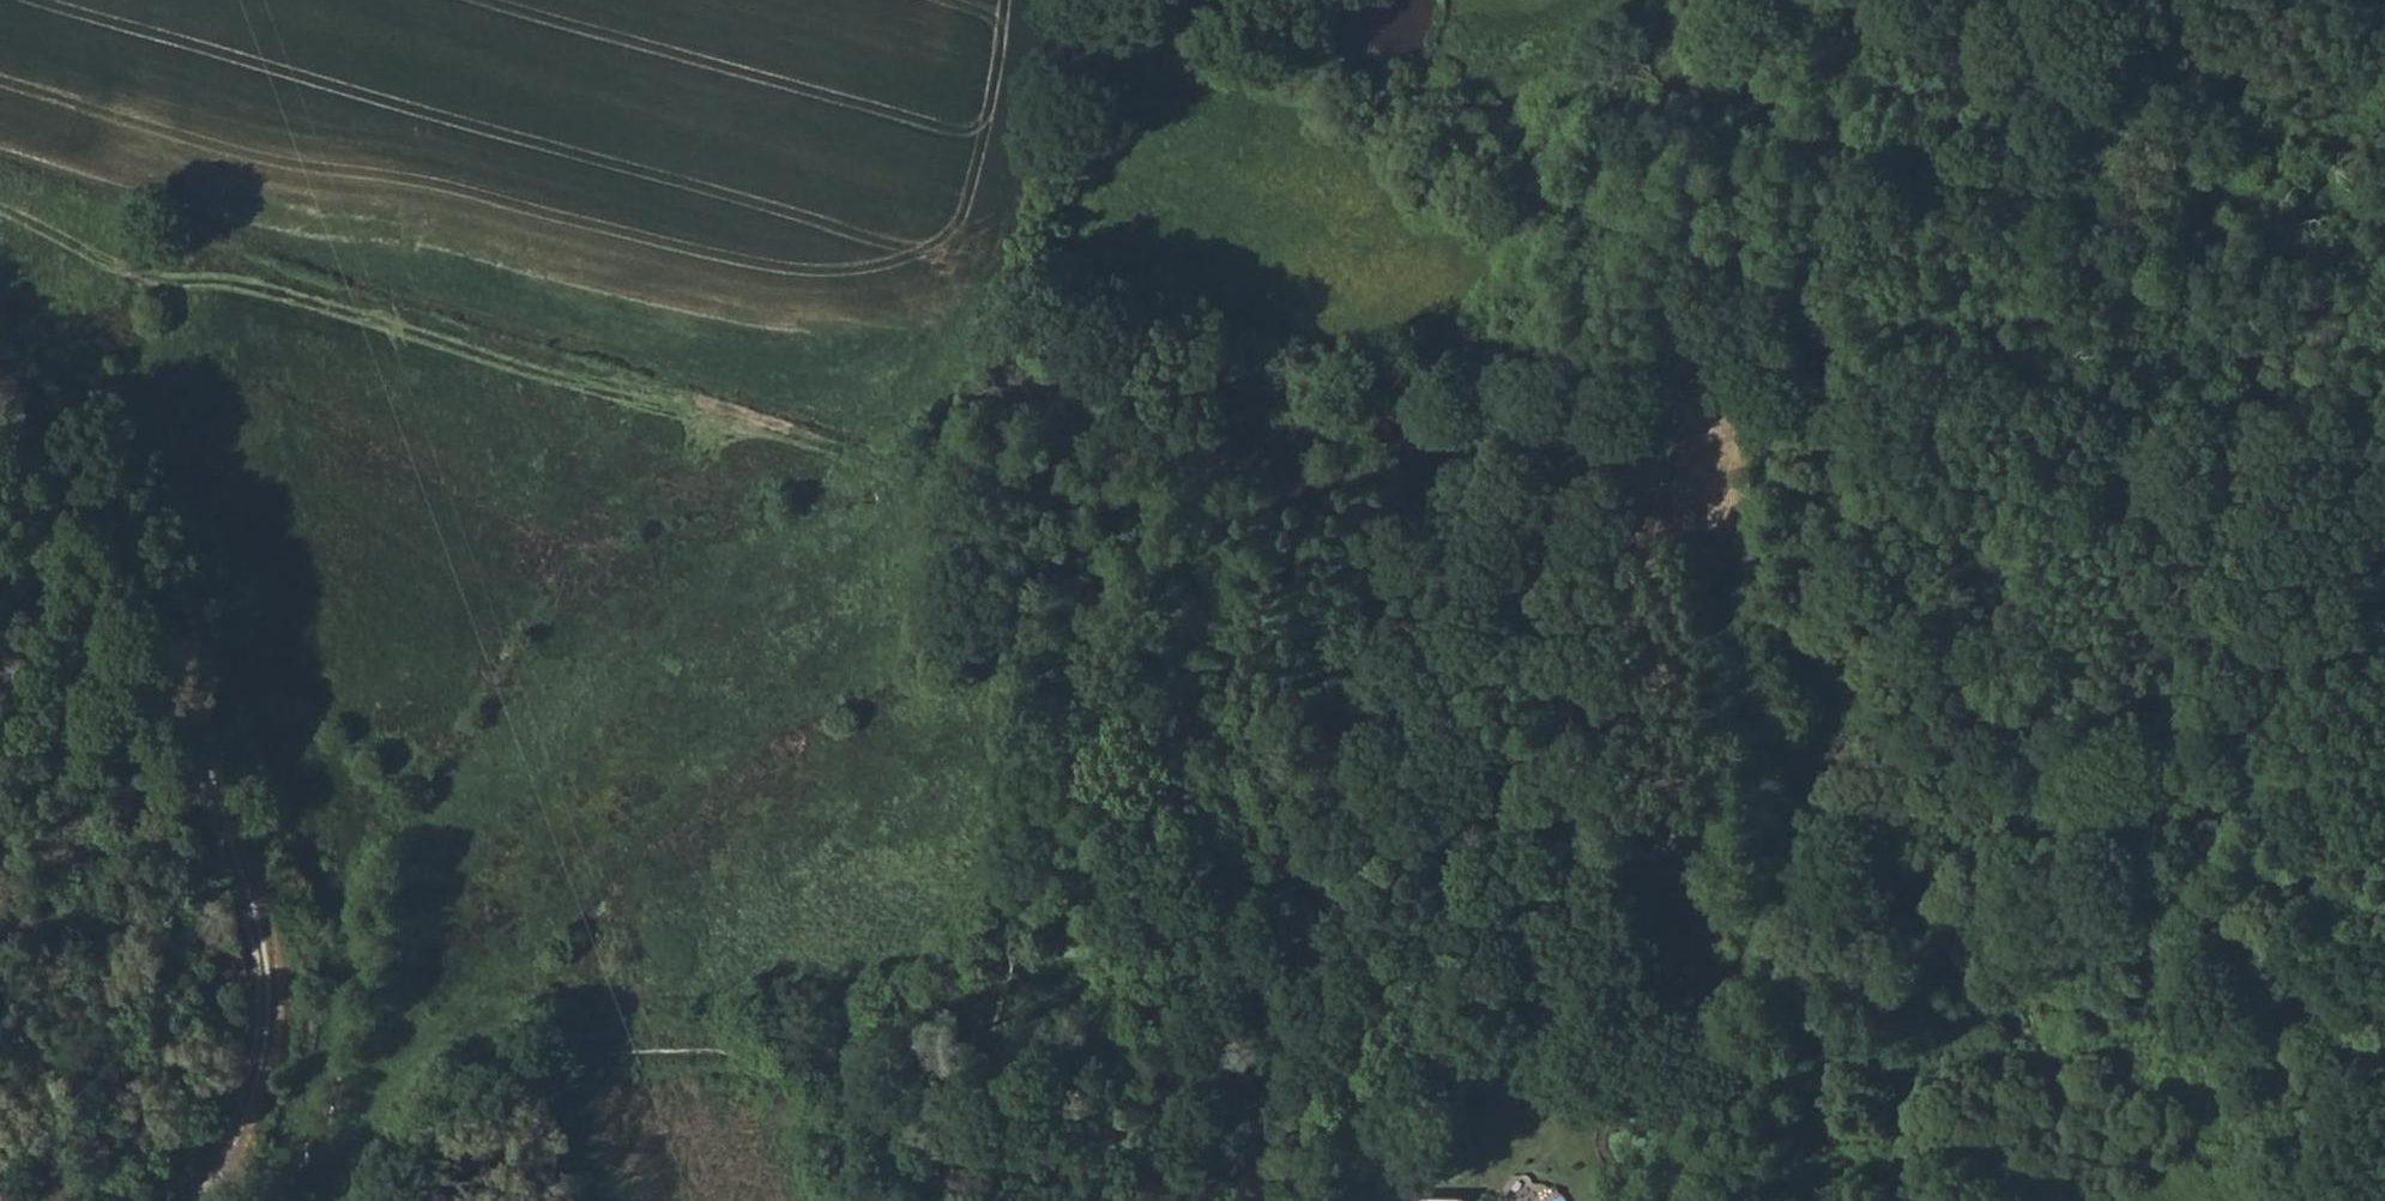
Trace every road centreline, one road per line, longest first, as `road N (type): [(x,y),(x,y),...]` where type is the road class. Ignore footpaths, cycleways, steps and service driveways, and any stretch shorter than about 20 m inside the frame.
road 1 (track): [(0,378),(132,528),(253,935),(265,1008),(258,1066),(238,1132),(189,1200)]

